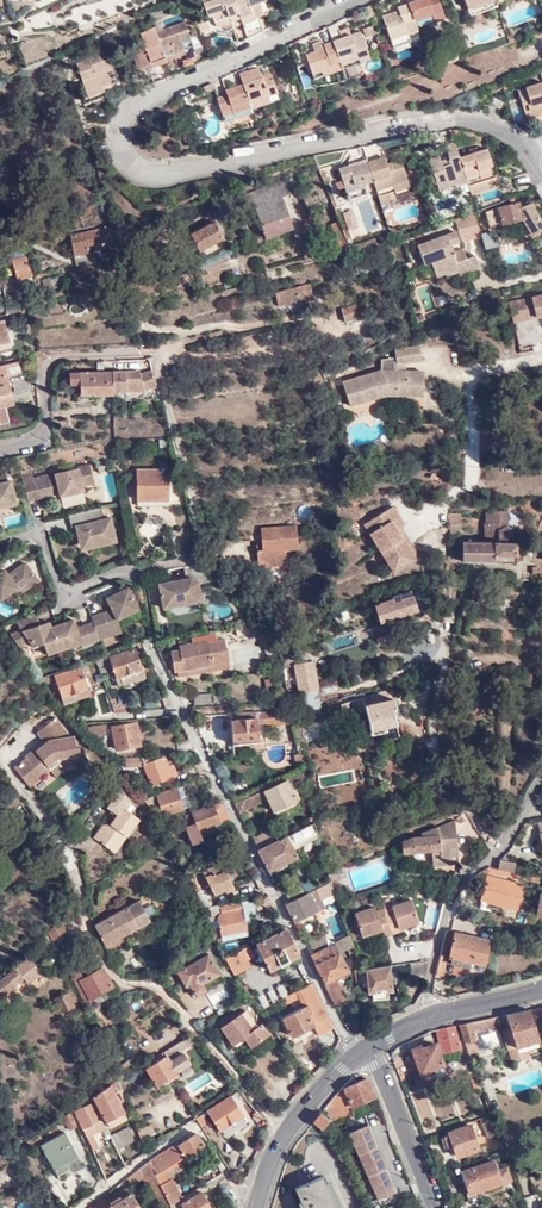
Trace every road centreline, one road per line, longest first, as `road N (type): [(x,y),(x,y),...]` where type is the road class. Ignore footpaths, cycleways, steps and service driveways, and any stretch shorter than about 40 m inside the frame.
road 1 (residential): [(522,149),(487,127),(455,121),(160,173),(138,170),(124,157),(119,130),(130,109),(362,0)]
road 2 (residential): [(357,1056),(146,642)]
road 3 (residential): [(430,1017),(429,979),(452,895),(505,847),(541,778)]
road 4 (residential): [(0,450),(28,443),(42,429),(51,360),(141,352)]
road 5 (tertiary): [(357,1056),(289,1128),(257,1207)]
road 6 (tertiary): [(435,1207),(371,1046)]

